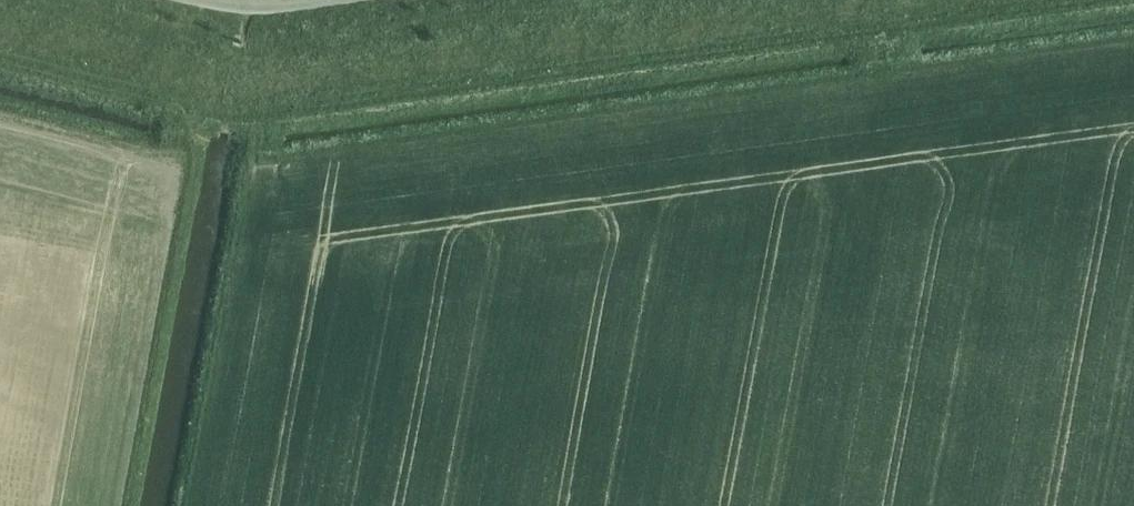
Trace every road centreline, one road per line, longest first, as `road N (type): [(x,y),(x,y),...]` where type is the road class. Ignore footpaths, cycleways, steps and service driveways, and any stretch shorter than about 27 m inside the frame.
road 1 (track): [(1077,0),(245,119),(0,59)]
road 2 (unclassified): [(428,0),(255,19),(168,12),(125,0)]

